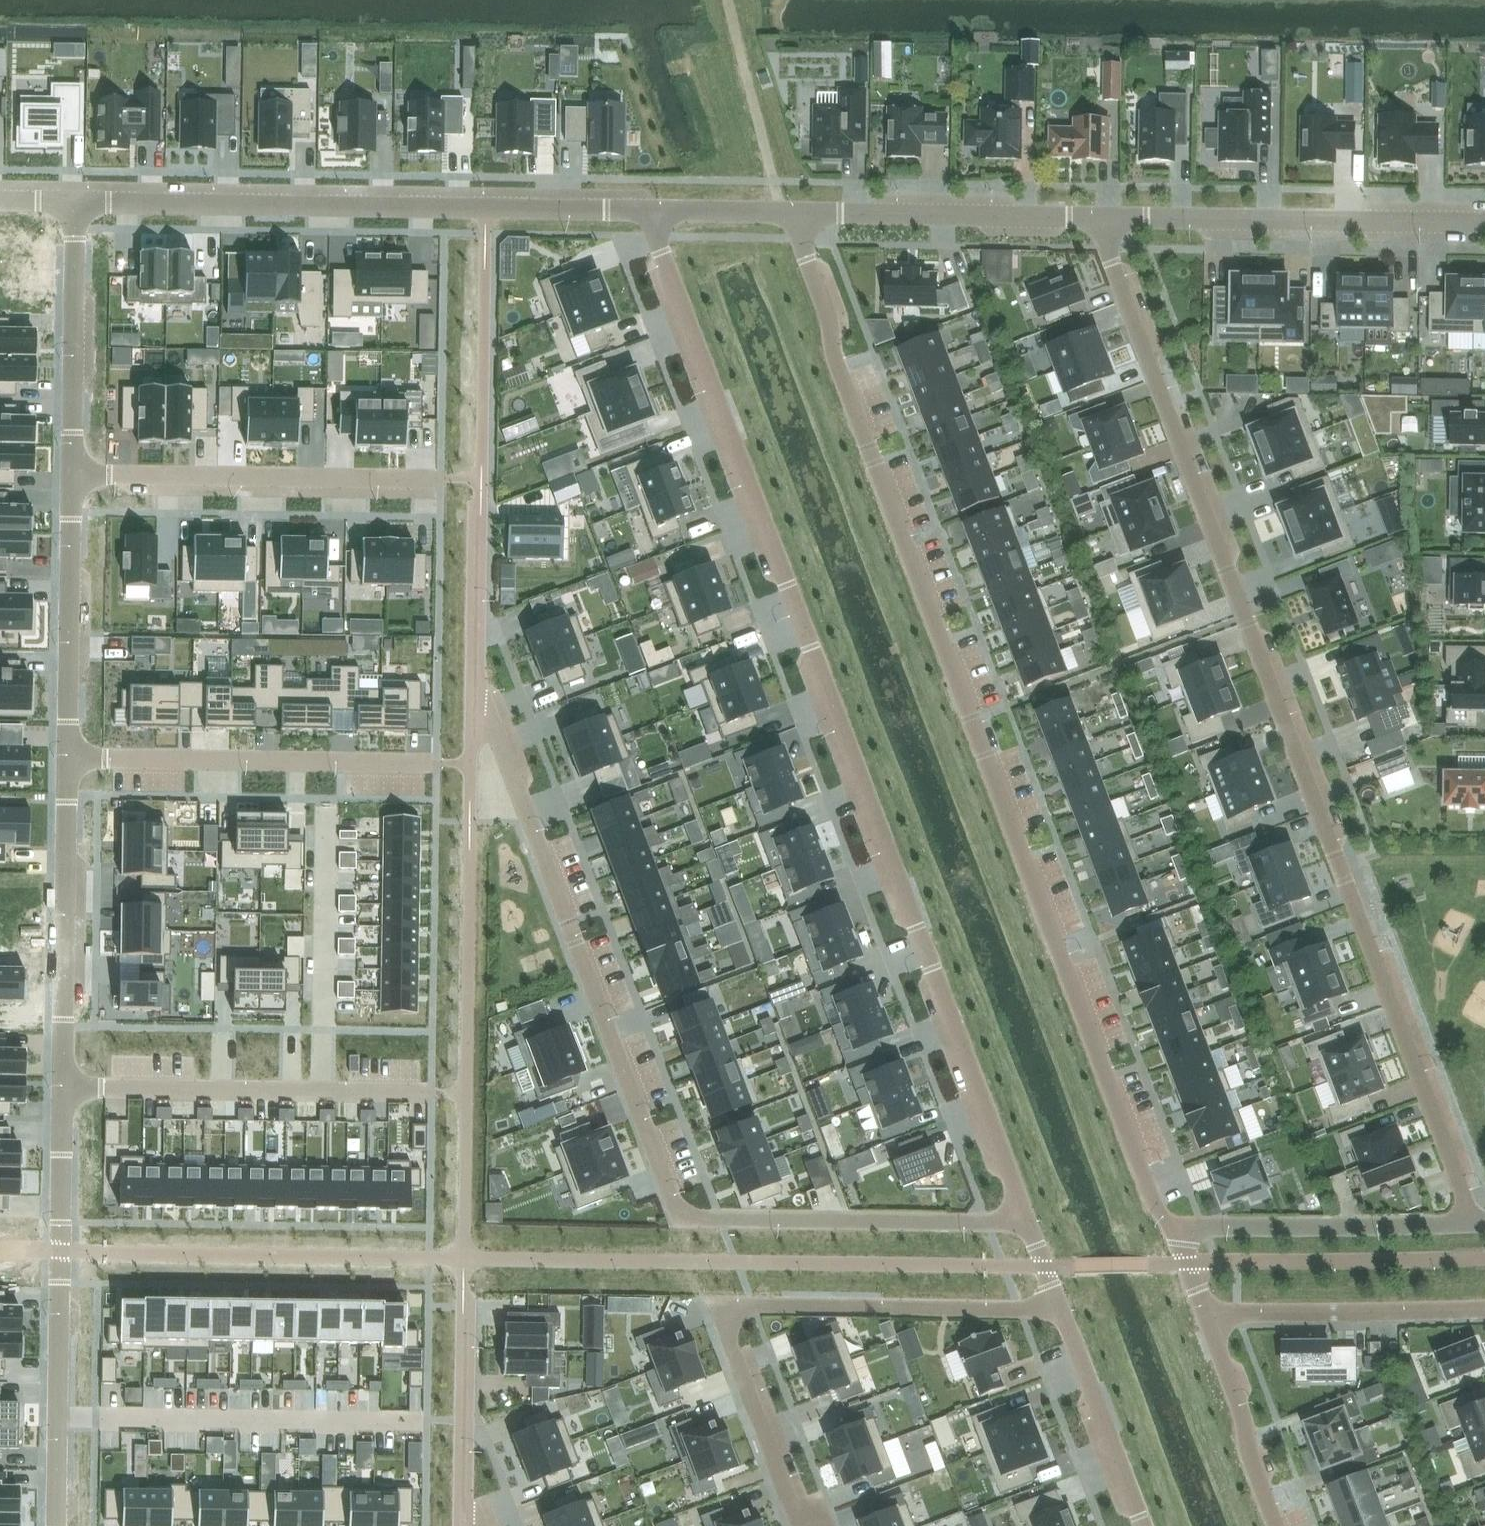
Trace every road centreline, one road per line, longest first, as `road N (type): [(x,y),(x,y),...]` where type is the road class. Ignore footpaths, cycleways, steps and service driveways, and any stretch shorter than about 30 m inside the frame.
road 1 (residential): [(1174,1228),(1154,1204),(836,363),(803,249),(803,213)]
road 2 (residential): [(1026,1222),(646,211)]
road 3 (residential): [(1474,1224),(1109,260),(1108,218)]
road 4 (residential): [(473,714),(489,714),(680,1219),(1026,1222)]
road 5 (residential): [(75,204),(646,211)]
road 6 (residential): [(62,1089),(55,1525)]
road 7 (residential): [(1108,218),(1484,223)]
road 8 (residential): [(62,1089),(428,1094)]
road 9 (residential): [(71,475),(437,479)]
road 10 (residential): [(67,759),(432,764)]
road 11 (residential): [(716,1306),(1060,1311)]
road 12 (residential): [(67,759),(62,1089)]
road 13 (residential): [(803,213),(1108,218)]
road 14 (residential): [(1474,1224),(1174,1228)]
road 15 (residential): [(71,475),(67,759)]
road 16 (residential): [(1484,1310),(1206,1313)]
road 17 (residential): [(75,204),(71,475)]
road 18 (residential): [(716,1306),(792,1508),(810,1525)]
road 19 (residential): [(1060,1311),(1142,1525)]
road 20 (residential): [(463,1525),(465,1298)]
road 21 (residential): [(1275,1525),(1206,1313)]
road 22 (residential): [(473,714),(477,503)]
road 23 (residential): [(646,211),(803,213)]

